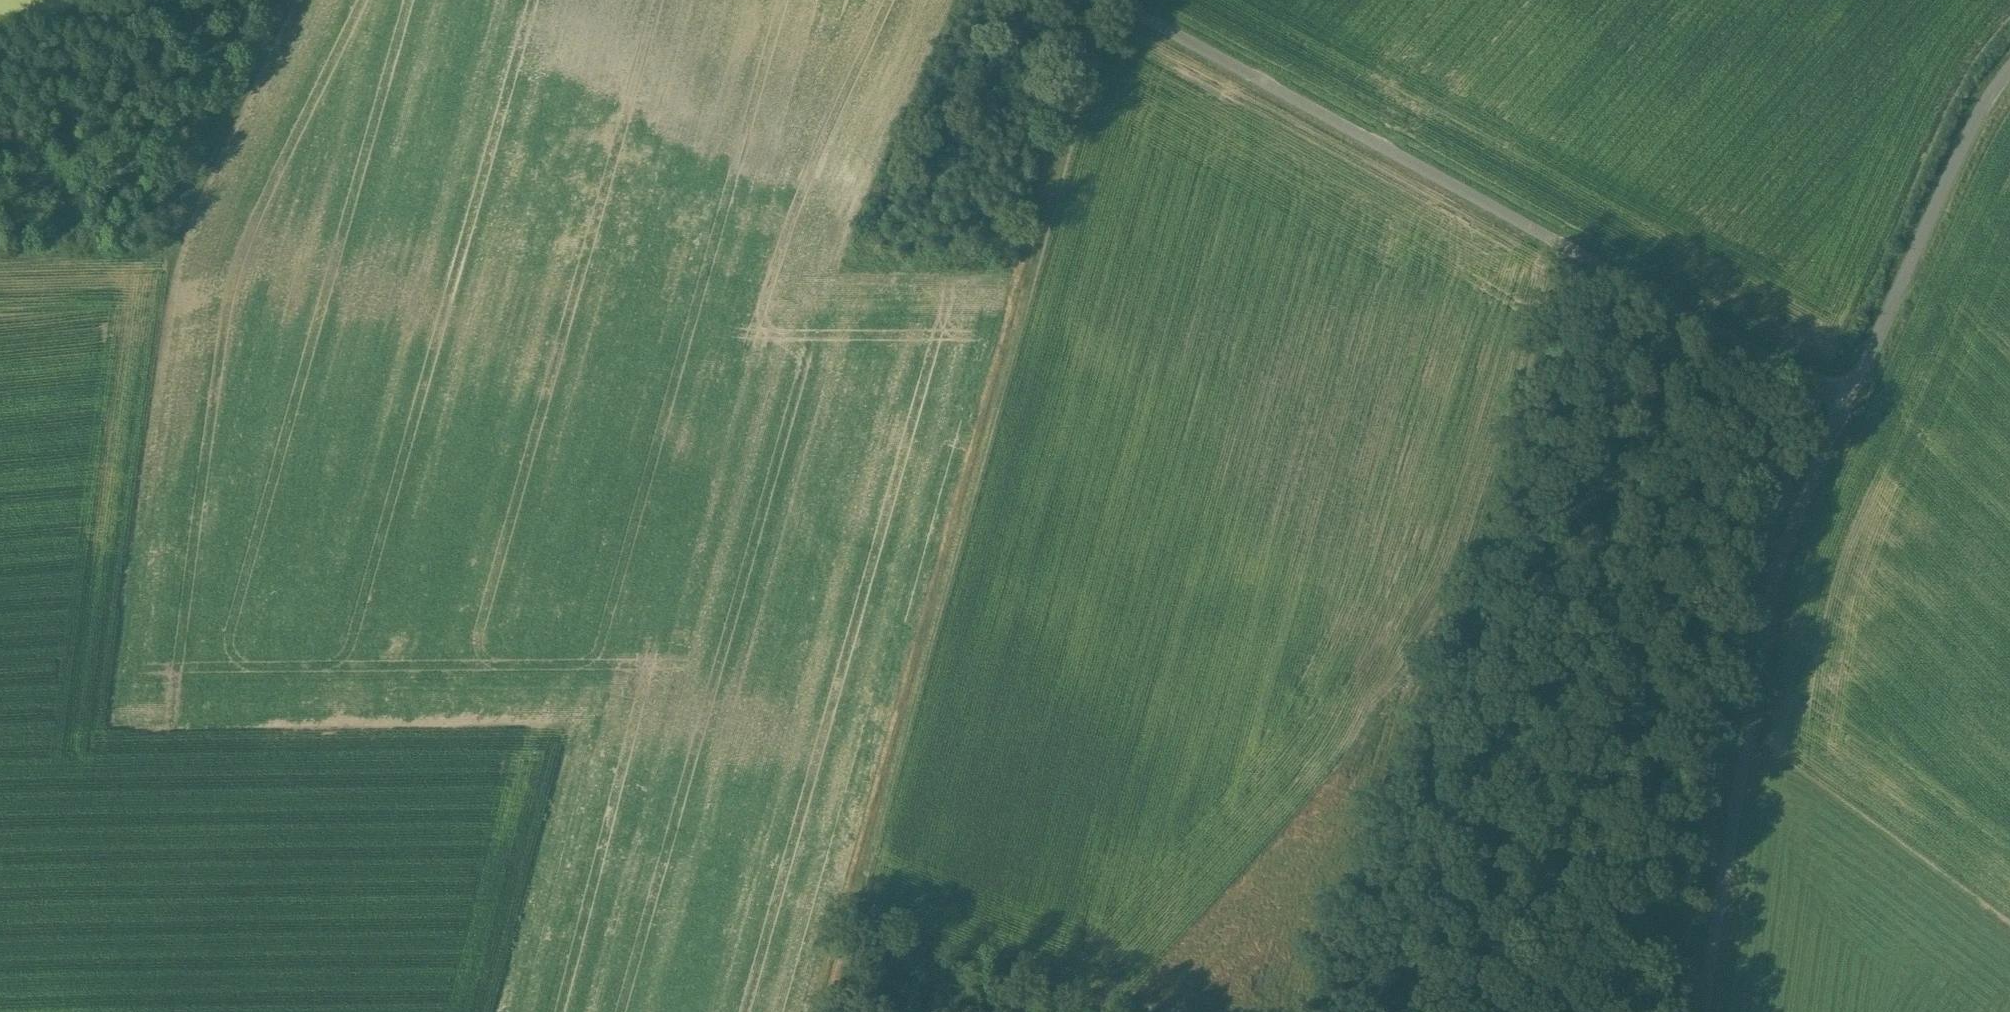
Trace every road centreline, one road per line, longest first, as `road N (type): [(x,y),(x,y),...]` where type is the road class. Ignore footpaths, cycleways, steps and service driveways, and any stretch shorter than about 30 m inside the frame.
road 1 (track): [(1090,0),(808,1011)]
road 2 (unclassified): [(1846,387),(1096,0)]
road 3 (unclassified): [(1705,1011),(1767,576),(1846,387)]
road 4 (unclassified): [(1846,387),(1980,102),(2009,56)]
road 5 (track): [(285,0),(173,223)]

